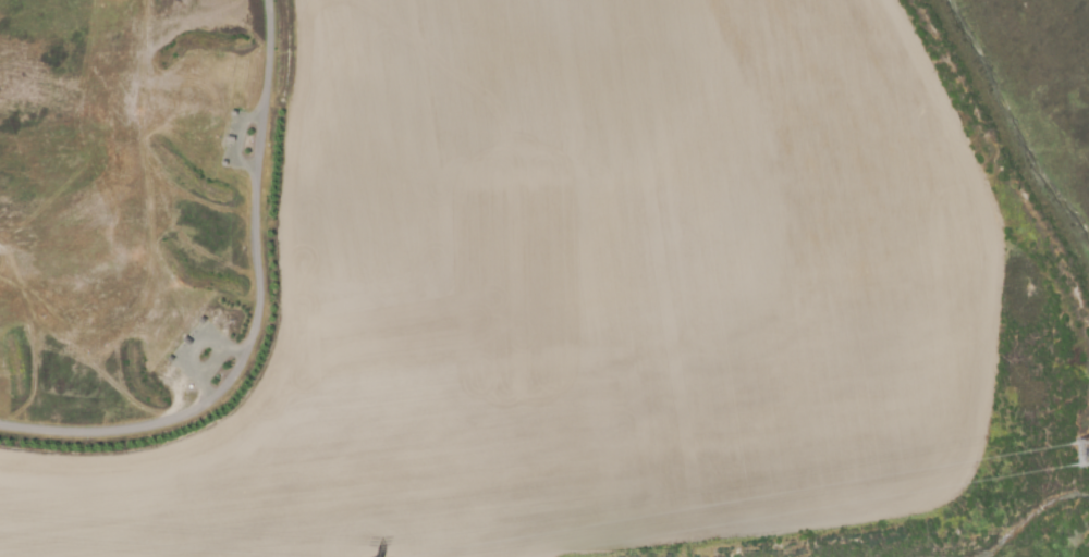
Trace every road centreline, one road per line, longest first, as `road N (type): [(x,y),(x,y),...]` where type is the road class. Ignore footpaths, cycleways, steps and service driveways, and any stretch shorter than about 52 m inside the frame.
road 1 (residential): [(266,0),(270,65),(255,183),(261,313),(241,369),(207,404),(140,429),(0,427)]

